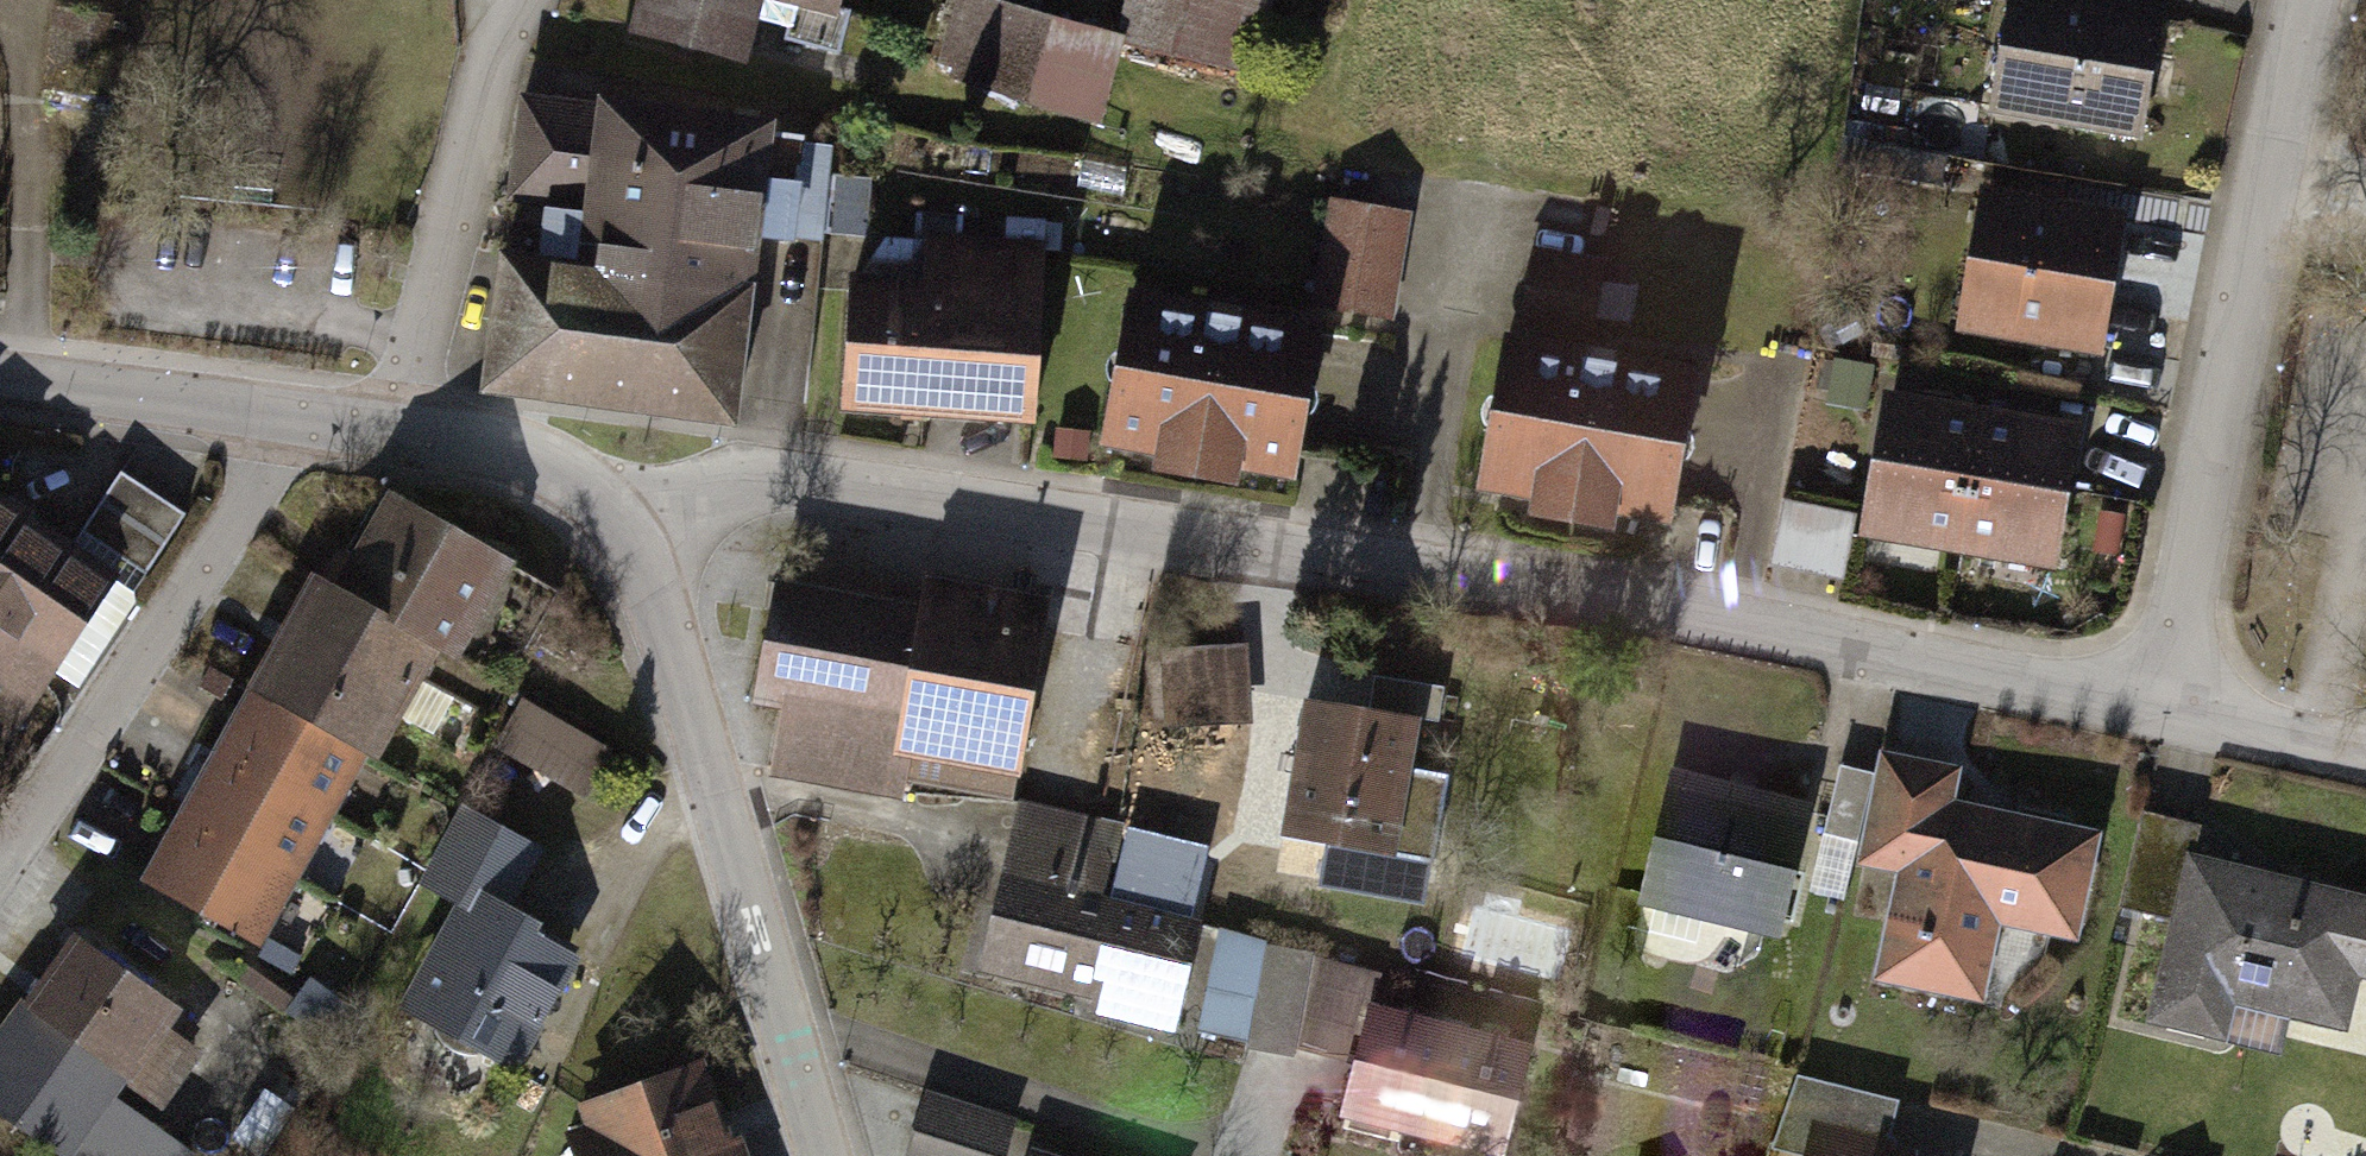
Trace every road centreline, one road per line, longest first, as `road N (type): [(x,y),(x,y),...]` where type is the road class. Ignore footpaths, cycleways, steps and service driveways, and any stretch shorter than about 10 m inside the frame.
road 1 (residential): [(642,537),(677,504),(730,474),(788,464),(861,469),(2164,703)]
road 2 (residential): [(2164,703),(2233,279),(2308,0)]
road 3 (tertiary): [(827,1155),(642,537)]
road 4 (residential): [(293,419),(179,607),(0,859)]
road 5 (residential): [(415,435),(442,234),(482,85),(532,0)]
road 6 (tertiary): [(0,371),(293,419)]
road 7 (tertiary): [(415,435),(511,457),(583,485),(642,537)]
road 8 (residential): [(2164,703),(2365,743)]
road 9 (tertiary): [(293,419),(415,435)]

